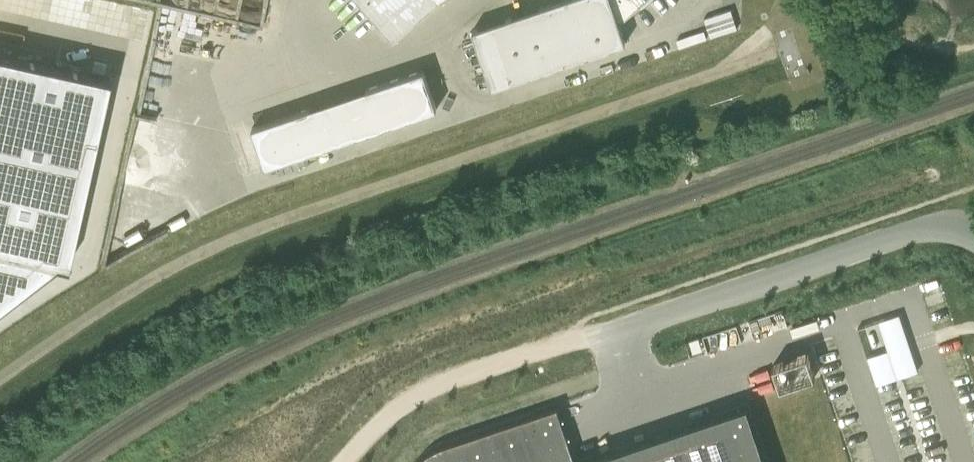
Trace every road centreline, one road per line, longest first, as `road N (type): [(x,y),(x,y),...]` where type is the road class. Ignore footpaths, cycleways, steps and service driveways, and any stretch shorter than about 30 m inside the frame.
road 1 (unclassified): [(587,338),(933,228),(973,230)]
road 2 (track): [(344,461),(417,398),(587,338)]

